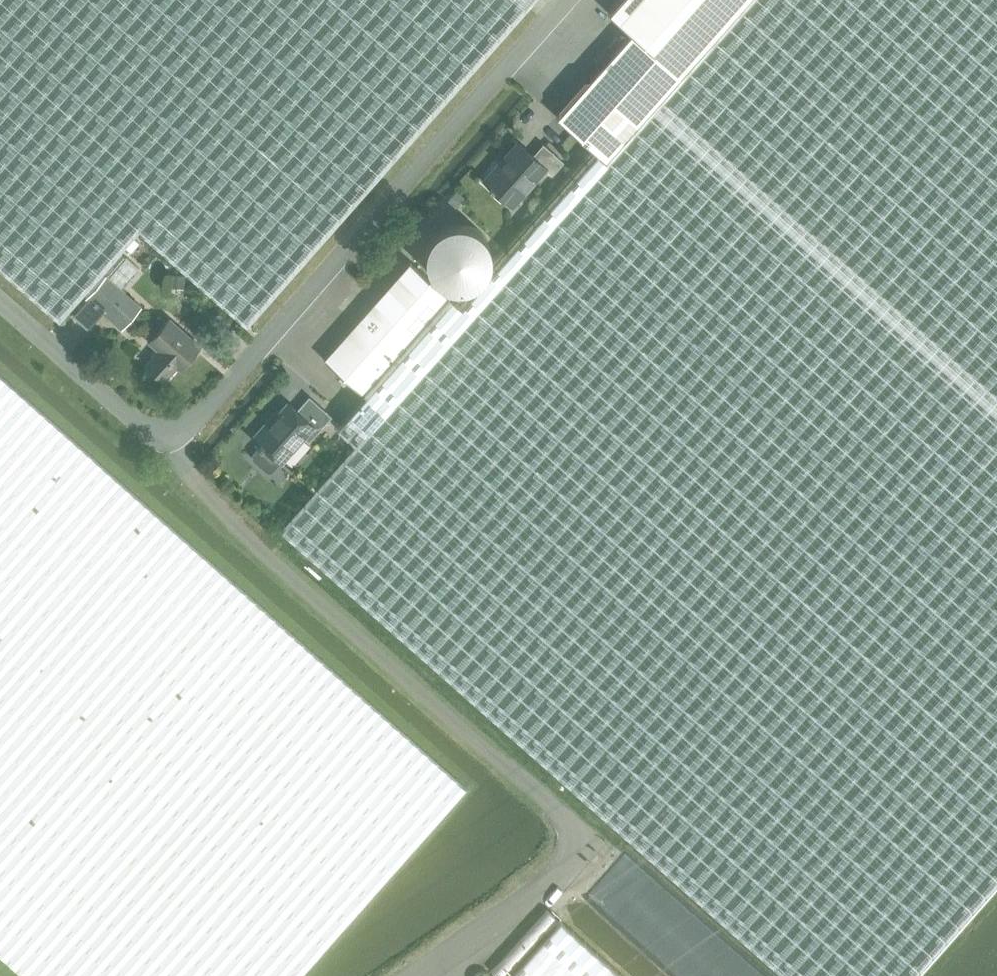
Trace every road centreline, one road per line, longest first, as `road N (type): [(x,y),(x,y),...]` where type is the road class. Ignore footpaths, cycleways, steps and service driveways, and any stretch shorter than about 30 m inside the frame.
road 1 (unclassified): [(164,441),(558,0)]
road 2 (unclassified): [(164,441),(0,297)]

